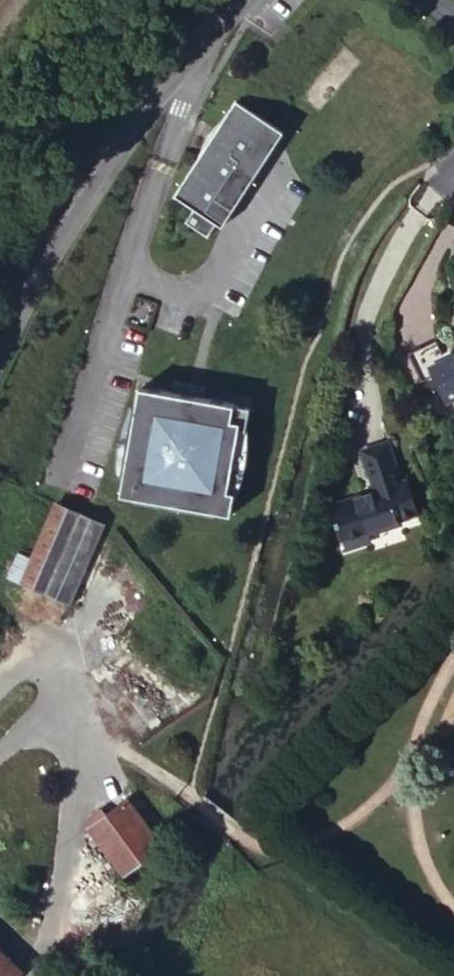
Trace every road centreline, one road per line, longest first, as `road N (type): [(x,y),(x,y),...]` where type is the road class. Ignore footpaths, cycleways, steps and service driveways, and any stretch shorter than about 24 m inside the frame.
road 1 (tertiary): [(248,0),(112,145),(0,338)]

